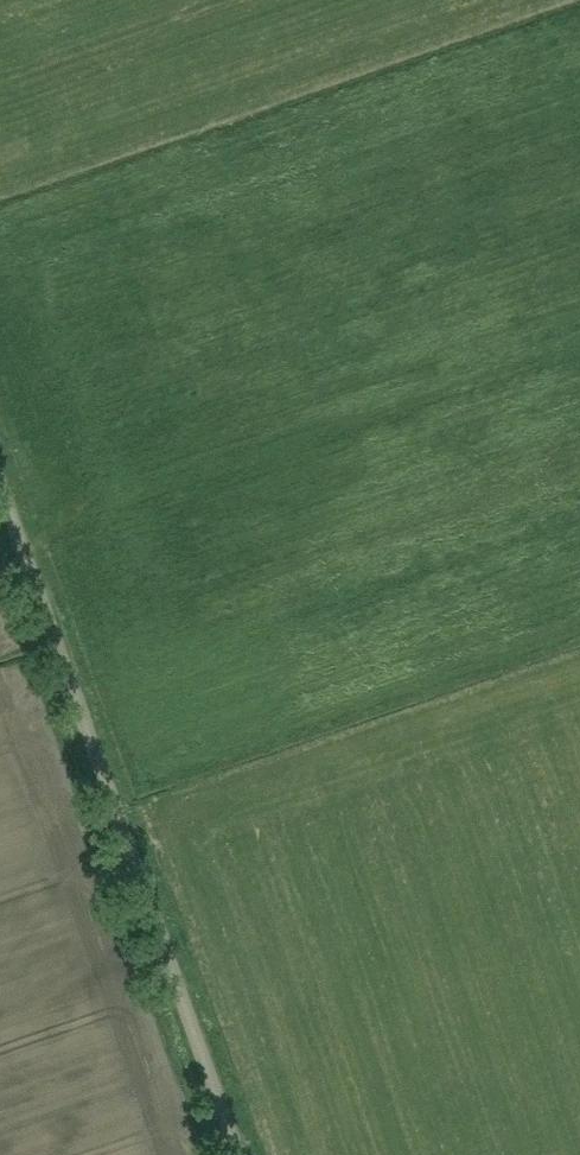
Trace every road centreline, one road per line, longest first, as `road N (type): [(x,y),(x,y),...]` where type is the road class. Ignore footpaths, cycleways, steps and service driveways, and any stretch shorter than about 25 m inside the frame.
road 1 (unclassified): [(235,1154),(0,484)]

